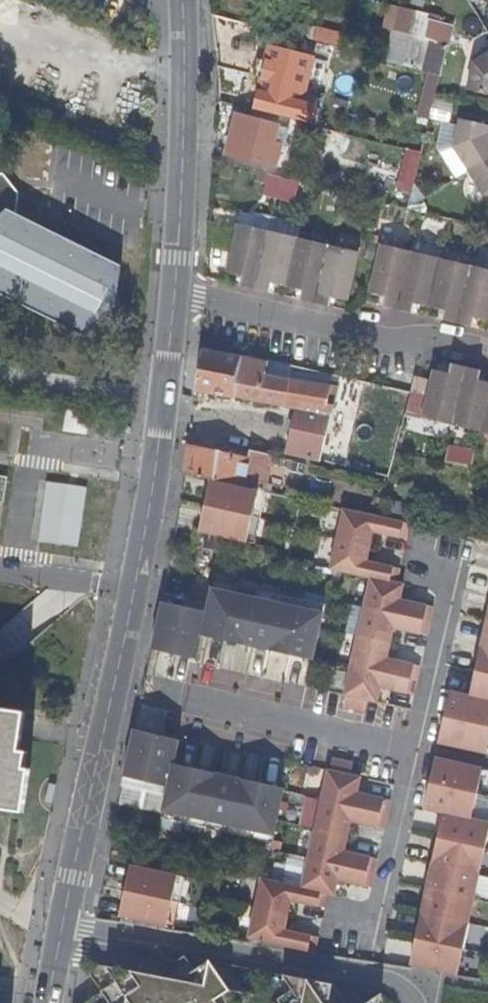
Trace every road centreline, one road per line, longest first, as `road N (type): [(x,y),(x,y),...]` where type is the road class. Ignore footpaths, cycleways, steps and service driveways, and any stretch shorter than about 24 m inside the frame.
road 1 (tertiary): [(46,1002),(164,399),(183,141),(181,0)]

